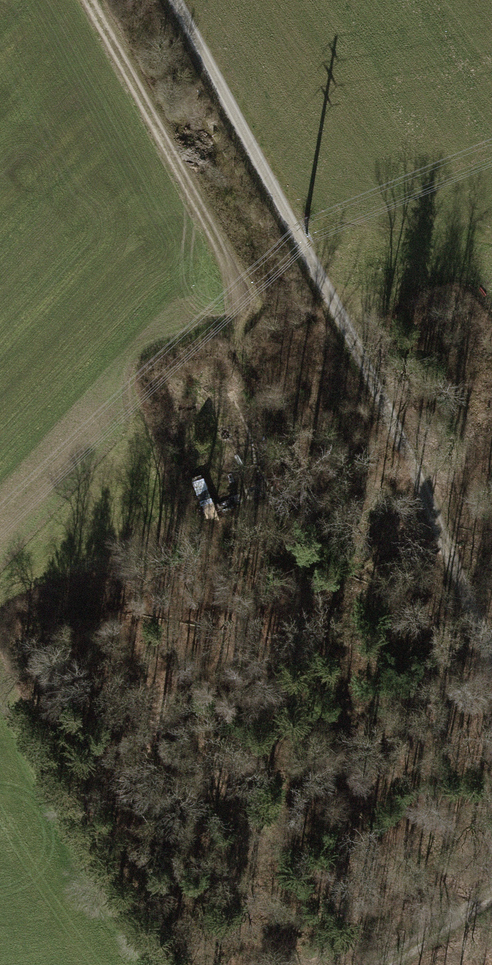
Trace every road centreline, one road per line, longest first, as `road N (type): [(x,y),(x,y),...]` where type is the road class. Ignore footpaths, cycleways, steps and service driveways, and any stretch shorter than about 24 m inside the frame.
road 1 (track): [(173,0),(313,258),(427,502),(491,673)]
road 2 (track): [(103,0),(196,160),(237,266)]
road 3 (track): [(383,964),(491,891)]

